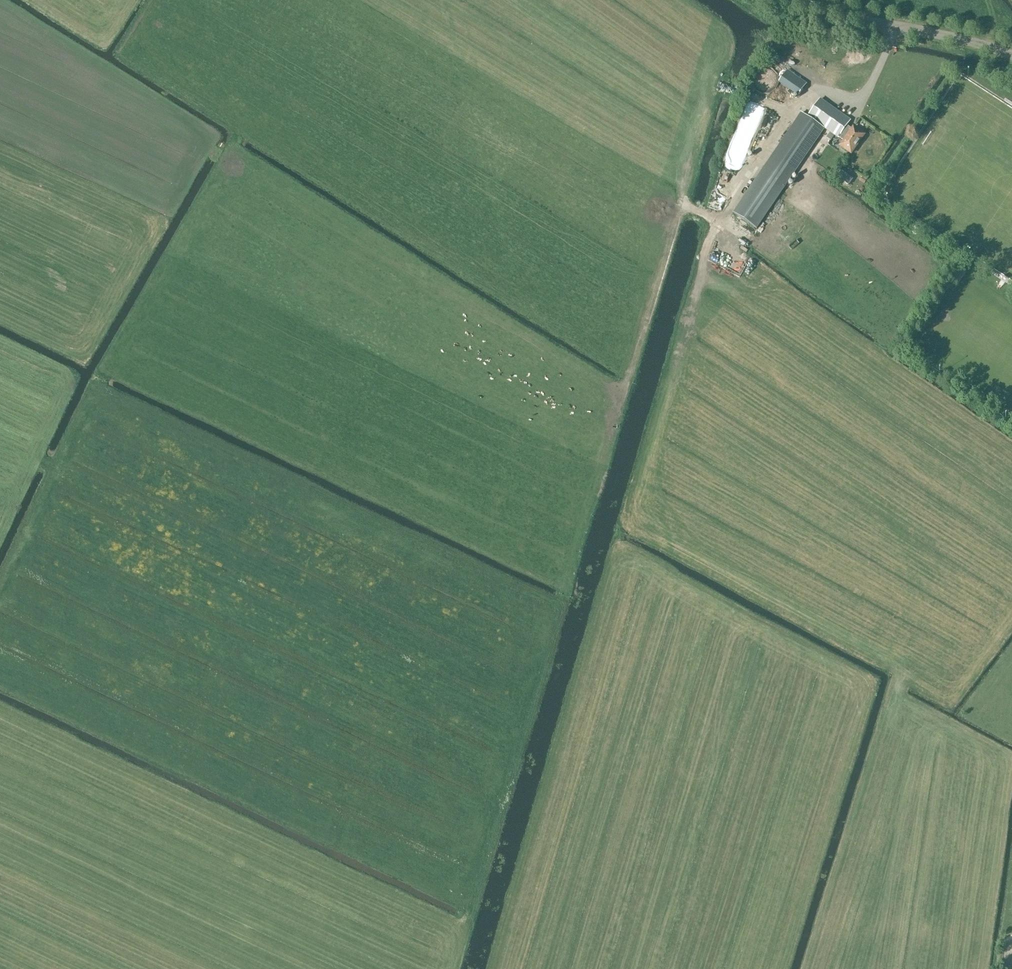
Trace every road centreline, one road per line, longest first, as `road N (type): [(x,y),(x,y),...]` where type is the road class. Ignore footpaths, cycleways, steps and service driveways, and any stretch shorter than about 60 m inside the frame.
road 1 (tertiary): [(1011,56),(955,35),(843,17),(800,0)]

